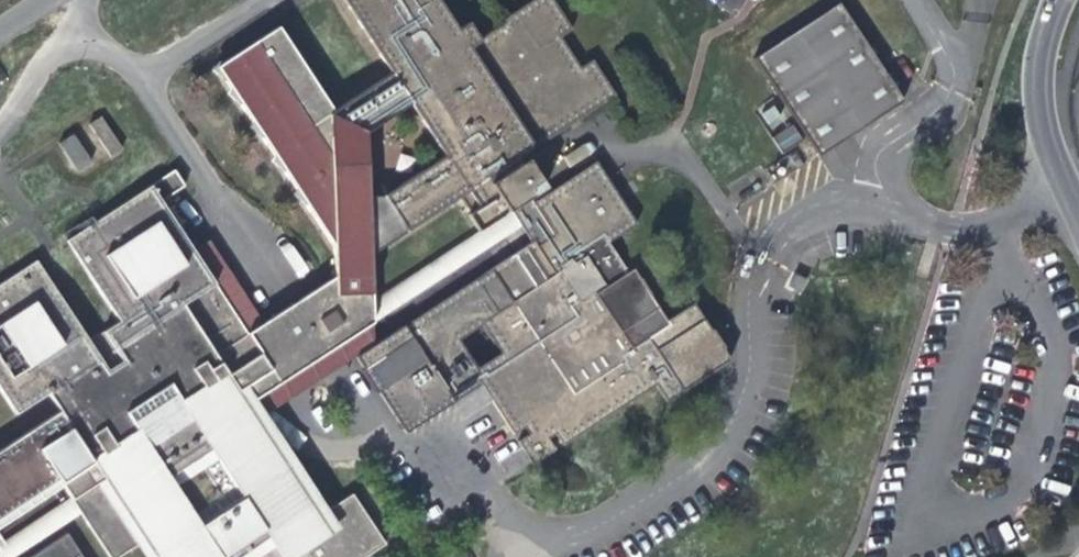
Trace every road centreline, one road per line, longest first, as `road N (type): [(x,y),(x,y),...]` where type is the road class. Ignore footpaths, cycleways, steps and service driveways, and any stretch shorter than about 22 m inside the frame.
road 1 (residential): [(1078,229),(1047,159),(1027,87),(1044,0)]

